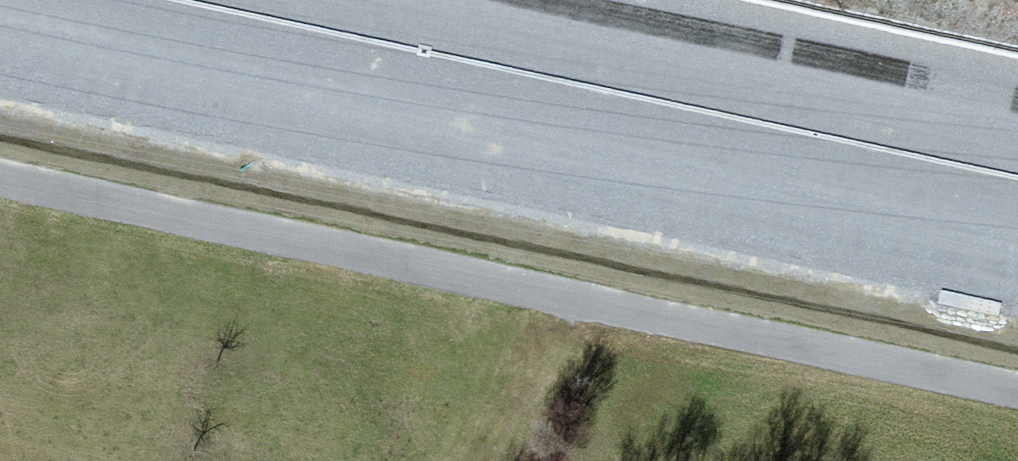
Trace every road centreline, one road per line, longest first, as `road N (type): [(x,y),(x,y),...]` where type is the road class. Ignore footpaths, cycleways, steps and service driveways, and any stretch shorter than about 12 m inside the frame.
road 1 (motorway): [(0,31),(1017,257)]
road 2 (unclassified): [(0,168),(1017,385)]
road 3 (motorway): [(1017,130),(419,0)]

